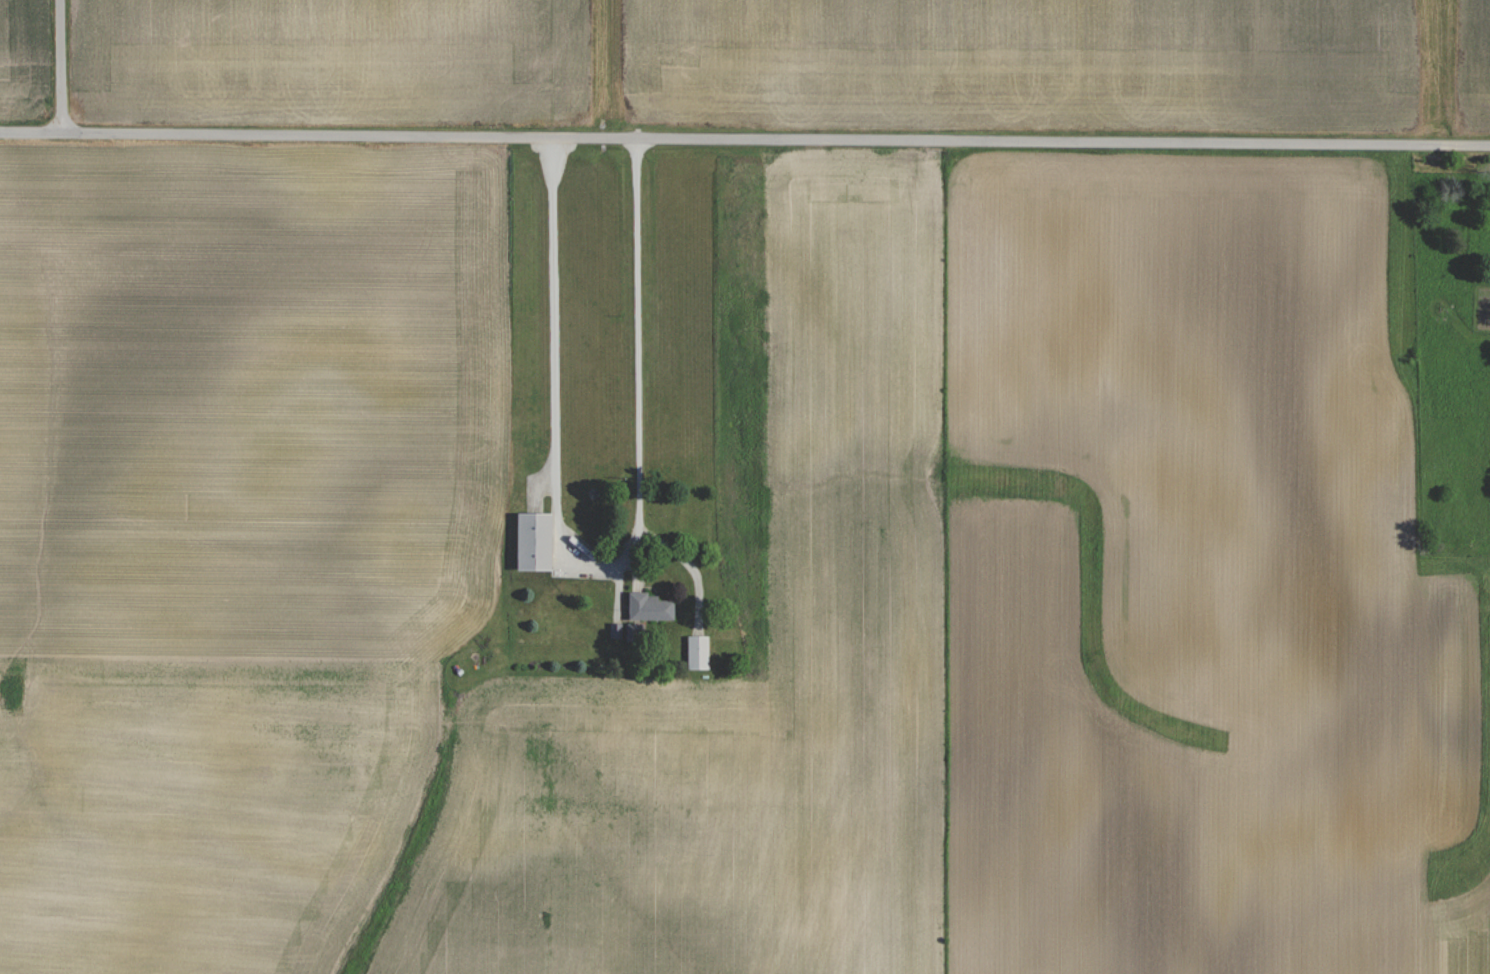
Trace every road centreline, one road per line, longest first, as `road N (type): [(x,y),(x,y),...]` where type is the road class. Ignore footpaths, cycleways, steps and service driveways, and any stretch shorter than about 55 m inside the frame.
road 1 (residential): [(1489,145),(0,132)]
road 2 (residential): [(61,133),(60,0)]

